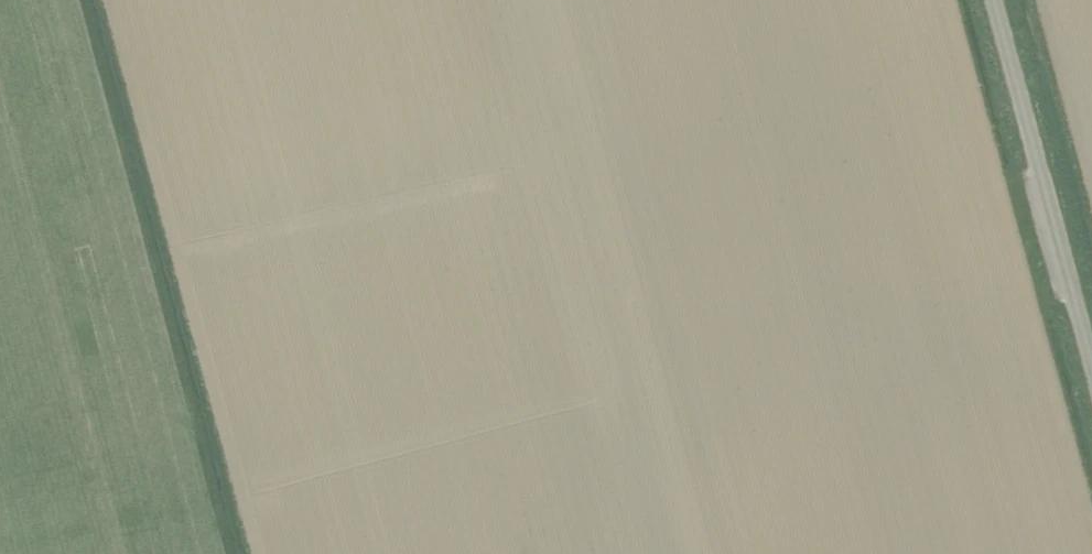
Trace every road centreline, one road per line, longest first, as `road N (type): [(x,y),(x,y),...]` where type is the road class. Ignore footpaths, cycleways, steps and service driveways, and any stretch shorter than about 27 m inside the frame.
road 1 (unclassified): [(1091,366),(992,0)]

